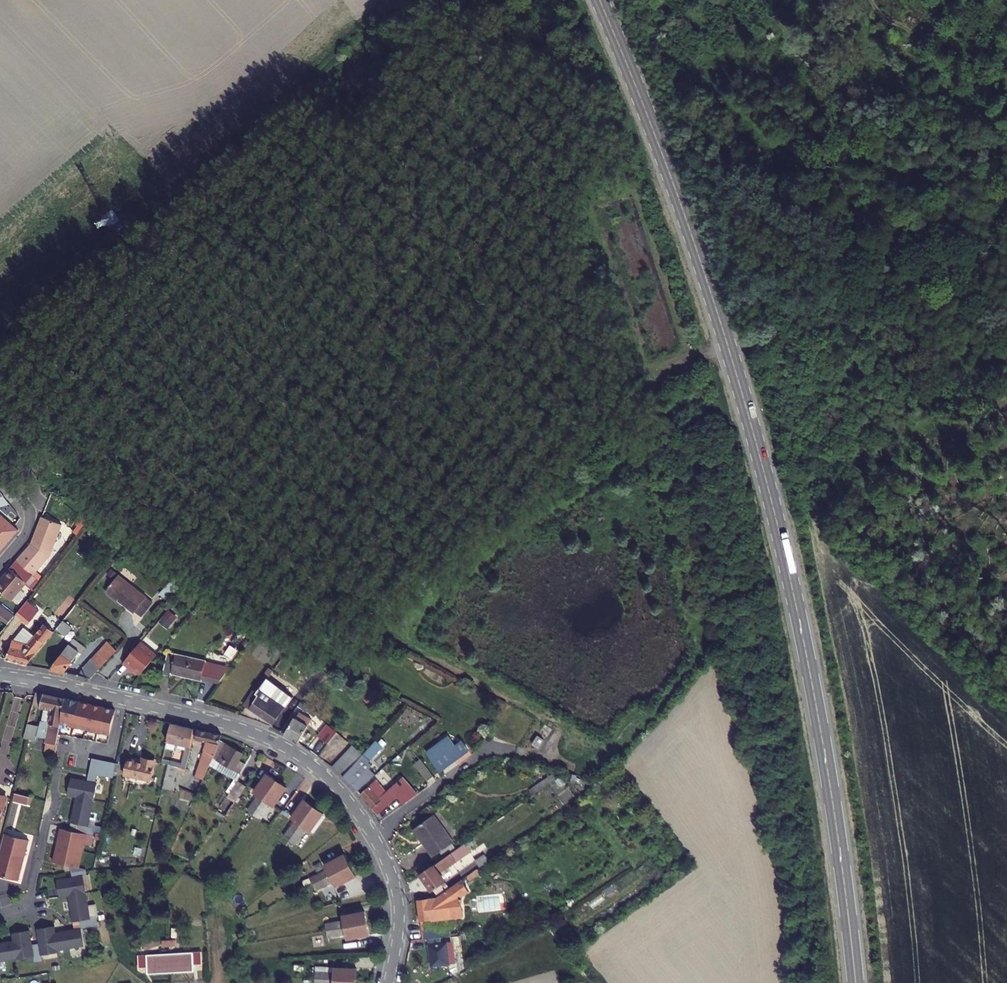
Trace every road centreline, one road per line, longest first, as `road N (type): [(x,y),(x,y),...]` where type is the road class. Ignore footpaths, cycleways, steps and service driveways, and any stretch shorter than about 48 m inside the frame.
road 1 (primary): [(855,982),(823,746),(764,473),(690,230),(600,0)]
road 2 (residential): [(0,676),(234,727),(318,770),(363,821),(394,882),(399,923),(389,982)]
road 3 (track): [(0,361),(118,249),(208,184),(371,31),(392,0)]

